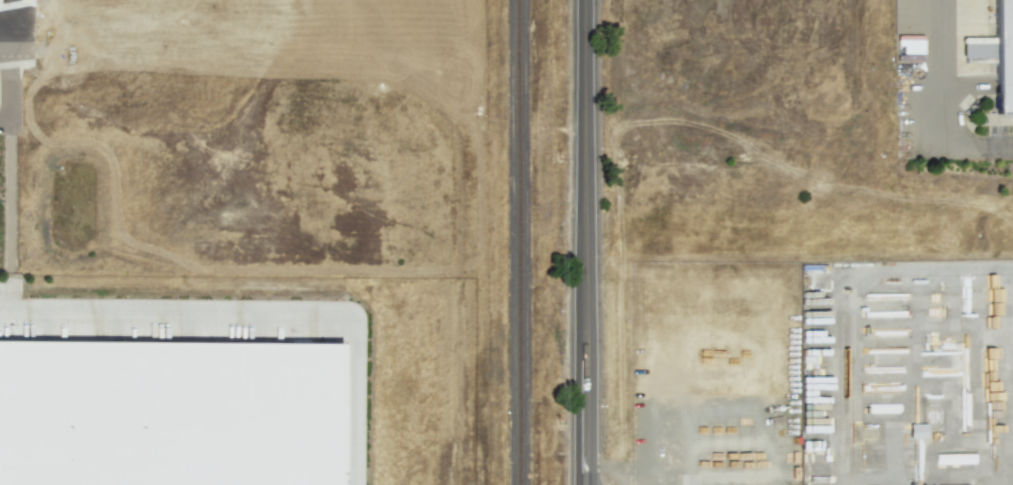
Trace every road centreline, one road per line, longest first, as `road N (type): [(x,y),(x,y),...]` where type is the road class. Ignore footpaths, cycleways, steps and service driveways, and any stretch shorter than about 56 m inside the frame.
road 1 (tertiary): [(586,0),(587,484)]

